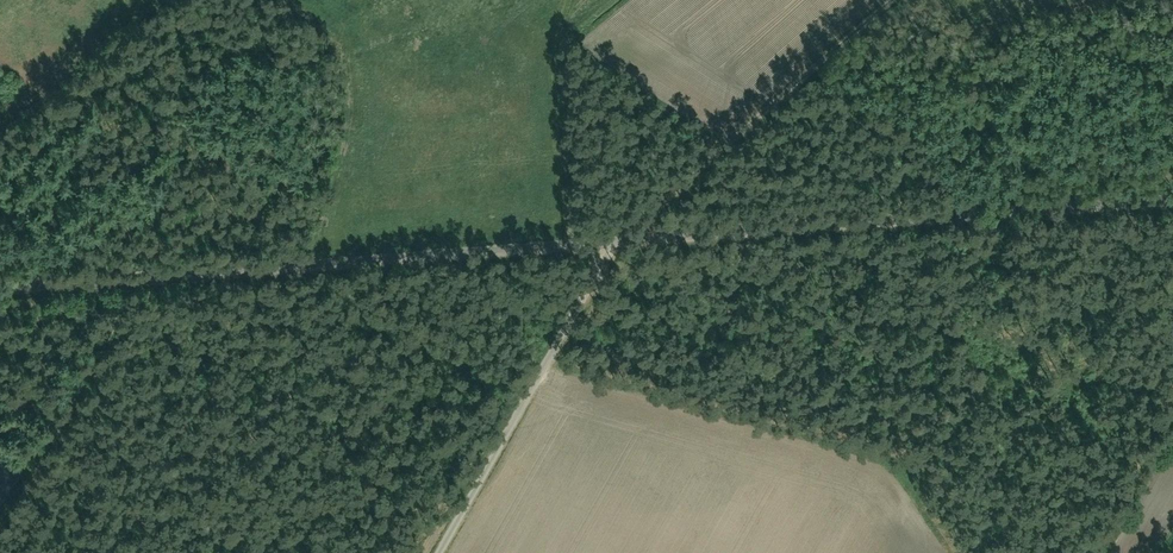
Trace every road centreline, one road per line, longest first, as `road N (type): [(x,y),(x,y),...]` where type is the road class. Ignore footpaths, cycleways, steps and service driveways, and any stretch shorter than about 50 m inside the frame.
road 1 (unclassified): [(1172,201),(0,300)]
road 2 (track): [(888,0),(622,245),(439,552)]

